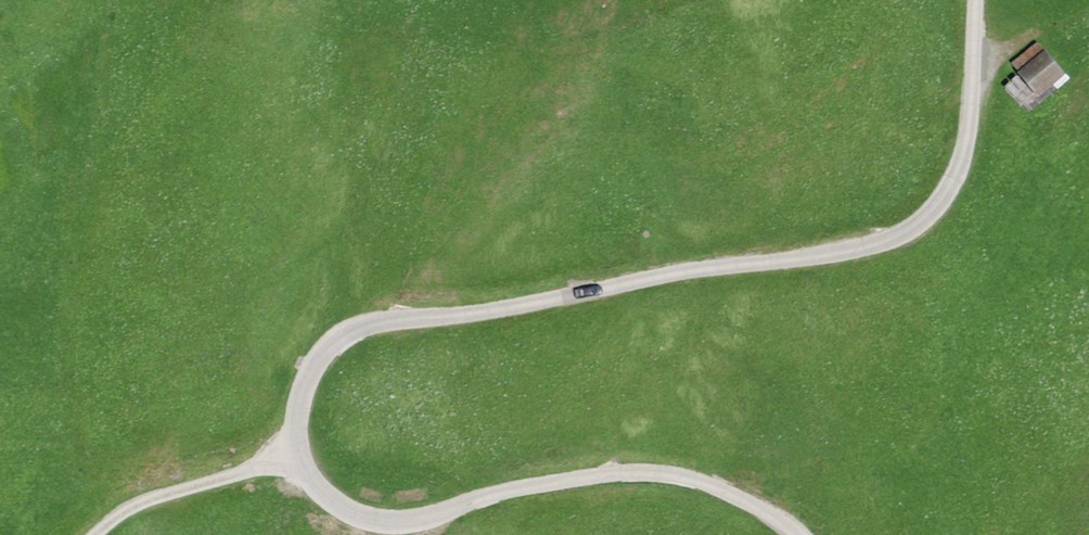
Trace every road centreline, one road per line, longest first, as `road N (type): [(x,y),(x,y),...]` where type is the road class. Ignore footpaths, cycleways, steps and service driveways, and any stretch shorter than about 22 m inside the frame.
road 1 (unclassified): [(796,534),(713,485),(638,471),(488,496),(402,524),(317,497),(299,452),(297,391),(329,347),(381,323),(476,314),(716,265),(881,246),(929,221),(962,165),(978,0)]
road 2 (track): [(299,452),(142,500),(97,534)]

